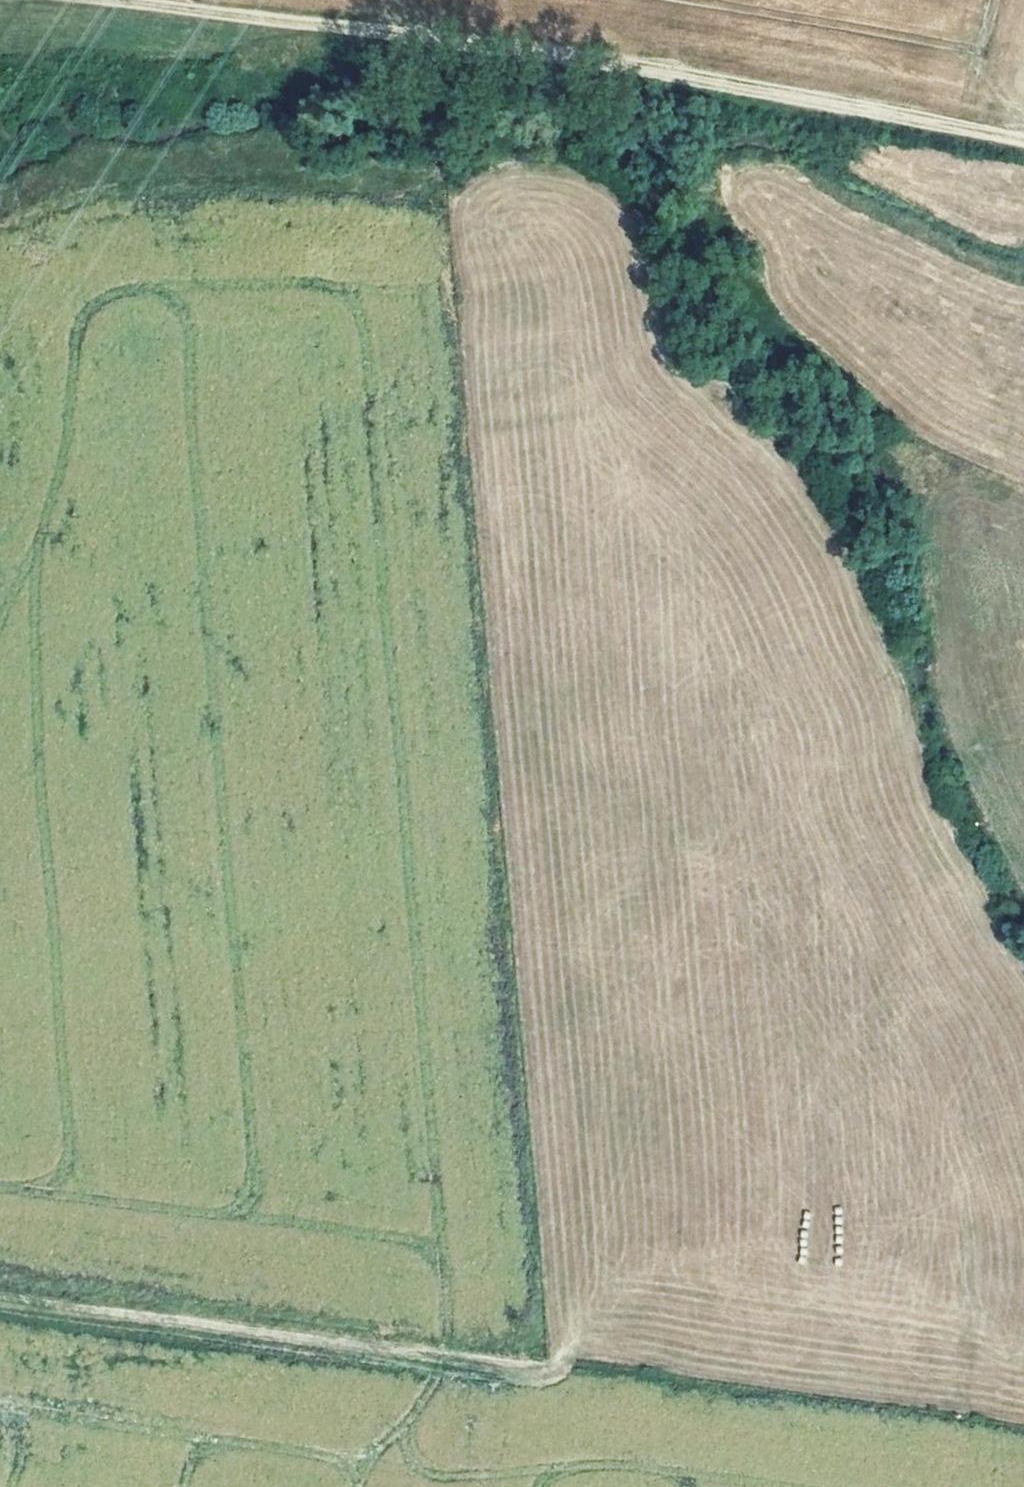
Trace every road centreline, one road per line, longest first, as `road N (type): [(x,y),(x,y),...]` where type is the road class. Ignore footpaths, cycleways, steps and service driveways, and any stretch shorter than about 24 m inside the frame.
road 1 (track): [(204,0),(696,69),(1023,138)]
road 2 (track): [(0,1295),(561,1370)]

